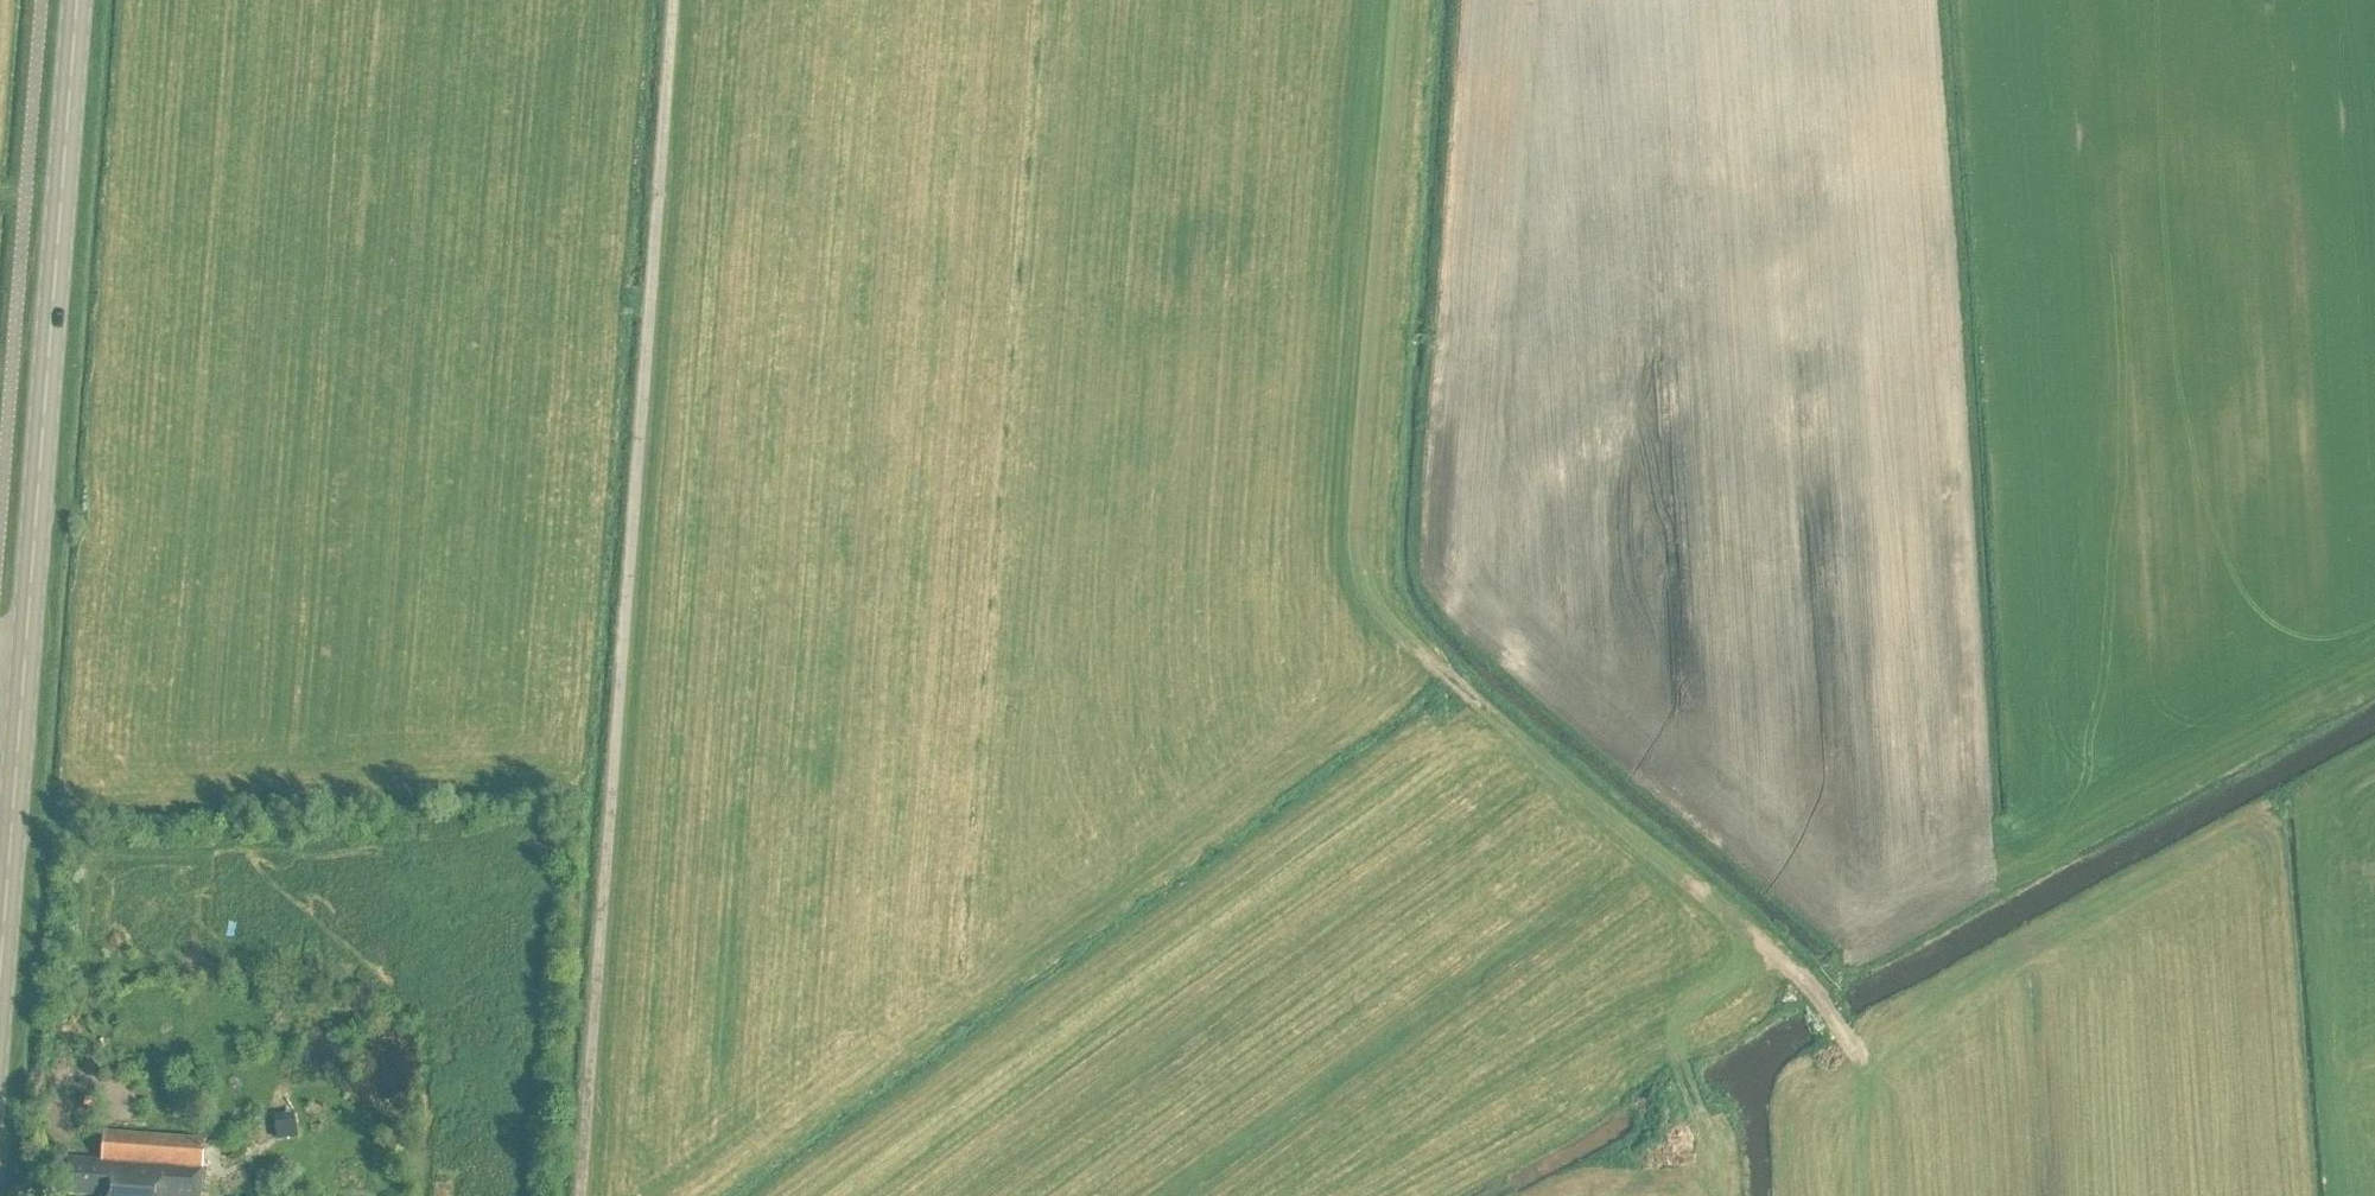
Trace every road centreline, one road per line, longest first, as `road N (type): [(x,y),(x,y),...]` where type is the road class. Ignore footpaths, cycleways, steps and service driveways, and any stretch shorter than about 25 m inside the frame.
road 1 (secondary): [(0,982),(79,0)]

